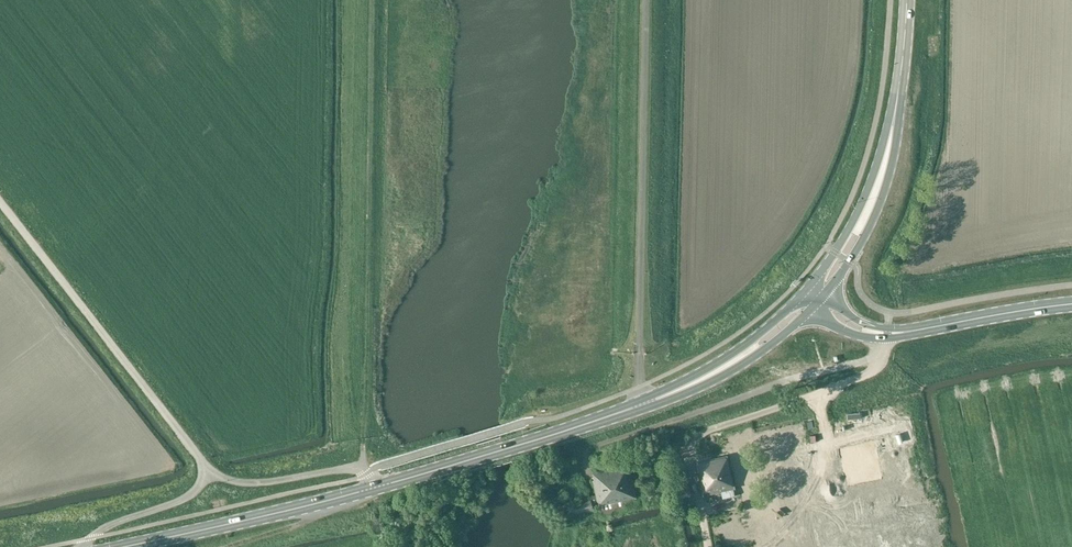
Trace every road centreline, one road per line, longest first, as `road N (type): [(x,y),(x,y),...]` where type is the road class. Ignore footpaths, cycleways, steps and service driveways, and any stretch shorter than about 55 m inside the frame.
road 1 (primary): [(372,489),(580,426),(680,386),(741,352),(813,292)]
road 2 (unclassified): [(208,473),(0,202)]
road 3 (secondary): [(813,292),(855,236),(886,160),(907,0)]
road 4 (primary): [(1071,304),(877,333),(846,325),(813,292)]
road 5 (primary): [(123,546),(372,489)]
road 6 (unclassified): [(208,473),(252,484),(358,470),(372,489)]
road 7 (unclassified): [(98,546),(101,530),(186,499),(208,473)]

